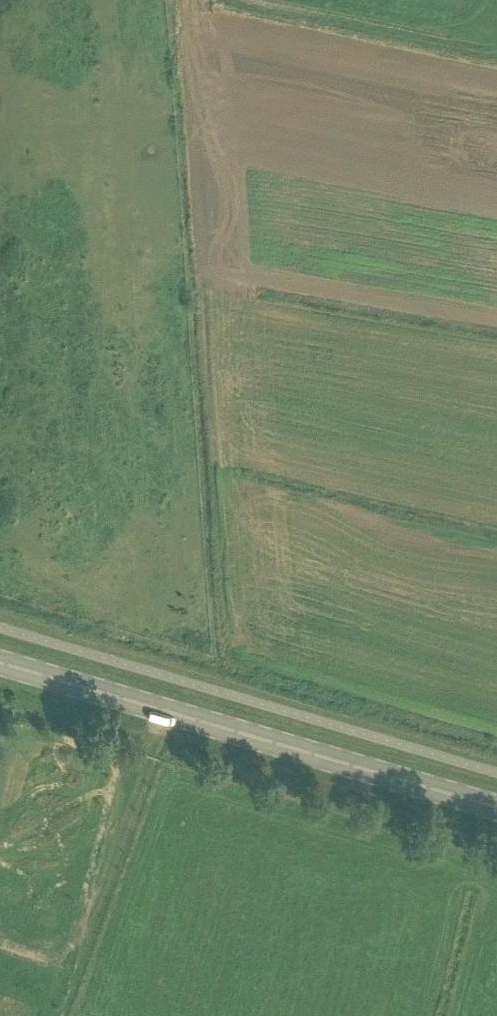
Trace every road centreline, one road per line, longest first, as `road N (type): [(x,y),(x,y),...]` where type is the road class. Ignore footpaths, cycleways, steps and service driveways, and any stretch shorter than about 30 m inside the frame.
road 1 (secondary): [(496,810),(0,665)]

